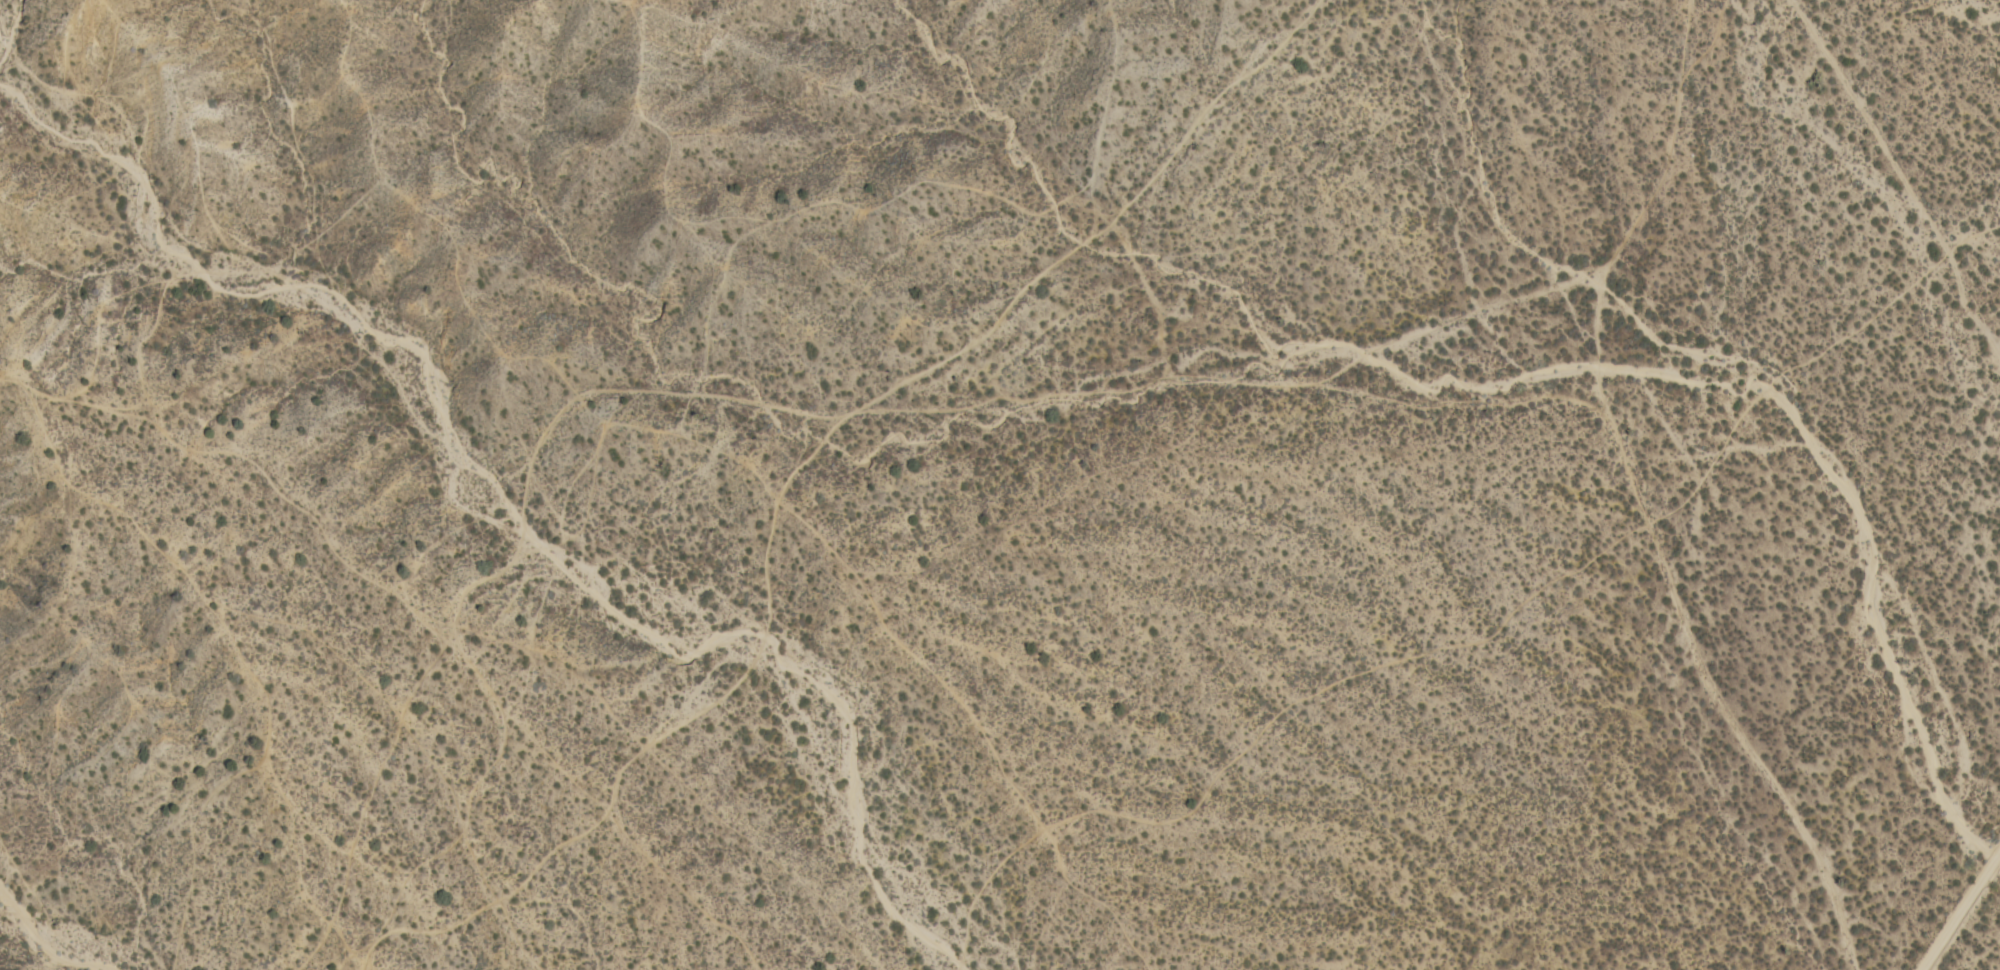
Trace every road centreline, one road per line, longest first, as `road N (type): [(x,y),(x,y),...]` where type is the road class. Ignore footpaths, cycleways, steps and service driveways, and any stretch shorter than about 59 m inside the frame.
road 1 (track): [(1999,361),(1910,189),(1786,0)]
road 2 (track): [(1920,969),(1999,852)]

